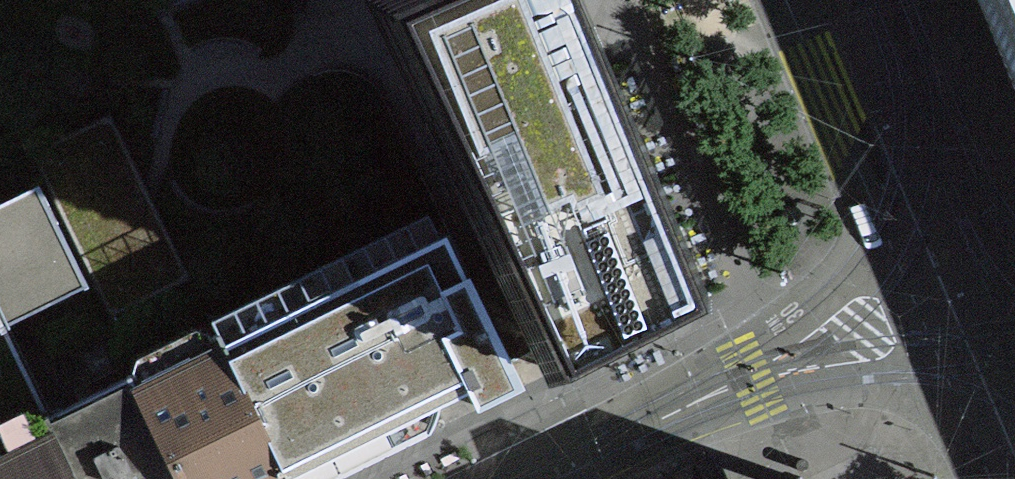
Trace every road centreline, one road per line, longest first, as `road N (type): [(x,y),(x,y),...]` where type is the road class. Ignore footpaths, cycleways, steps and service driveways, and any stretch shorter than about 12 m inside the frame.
road 1 (residential): [(533,478),(772,362),(910,308)]
road 2 (secondary): [(767,0),(910,308)]
road 3 (secondary): [(910,308),(986,478)]

